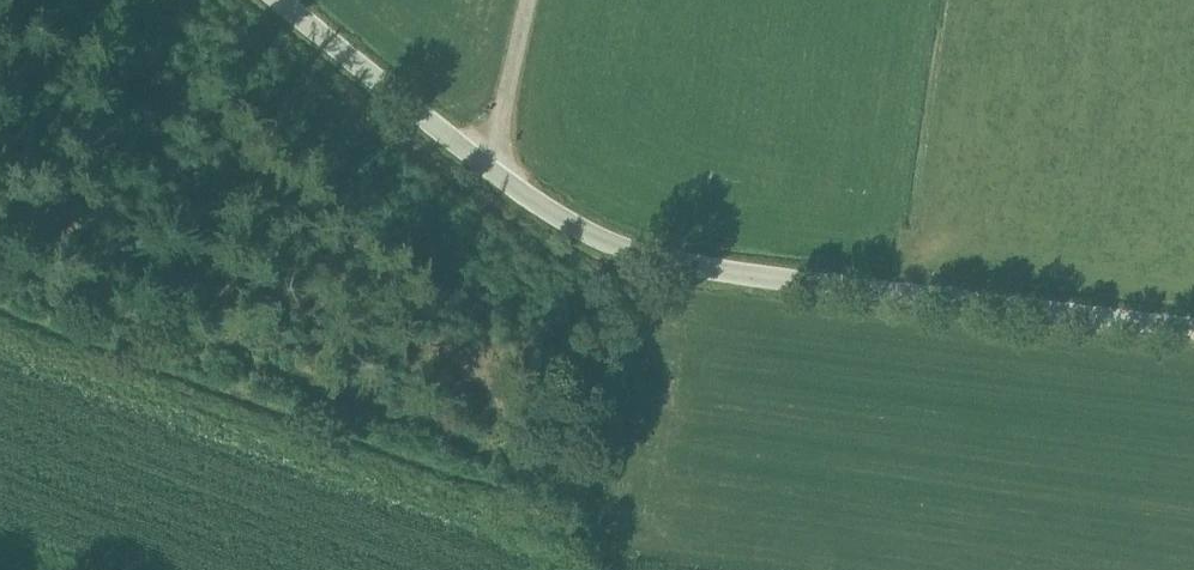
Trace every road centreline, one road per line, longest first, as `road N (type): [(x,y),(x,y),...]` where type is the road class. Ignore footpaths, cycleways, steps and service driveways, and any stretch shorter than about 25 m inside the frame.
road 1 (unclassified): [(1193,326),(644,256),(542,209),(280,0)]

